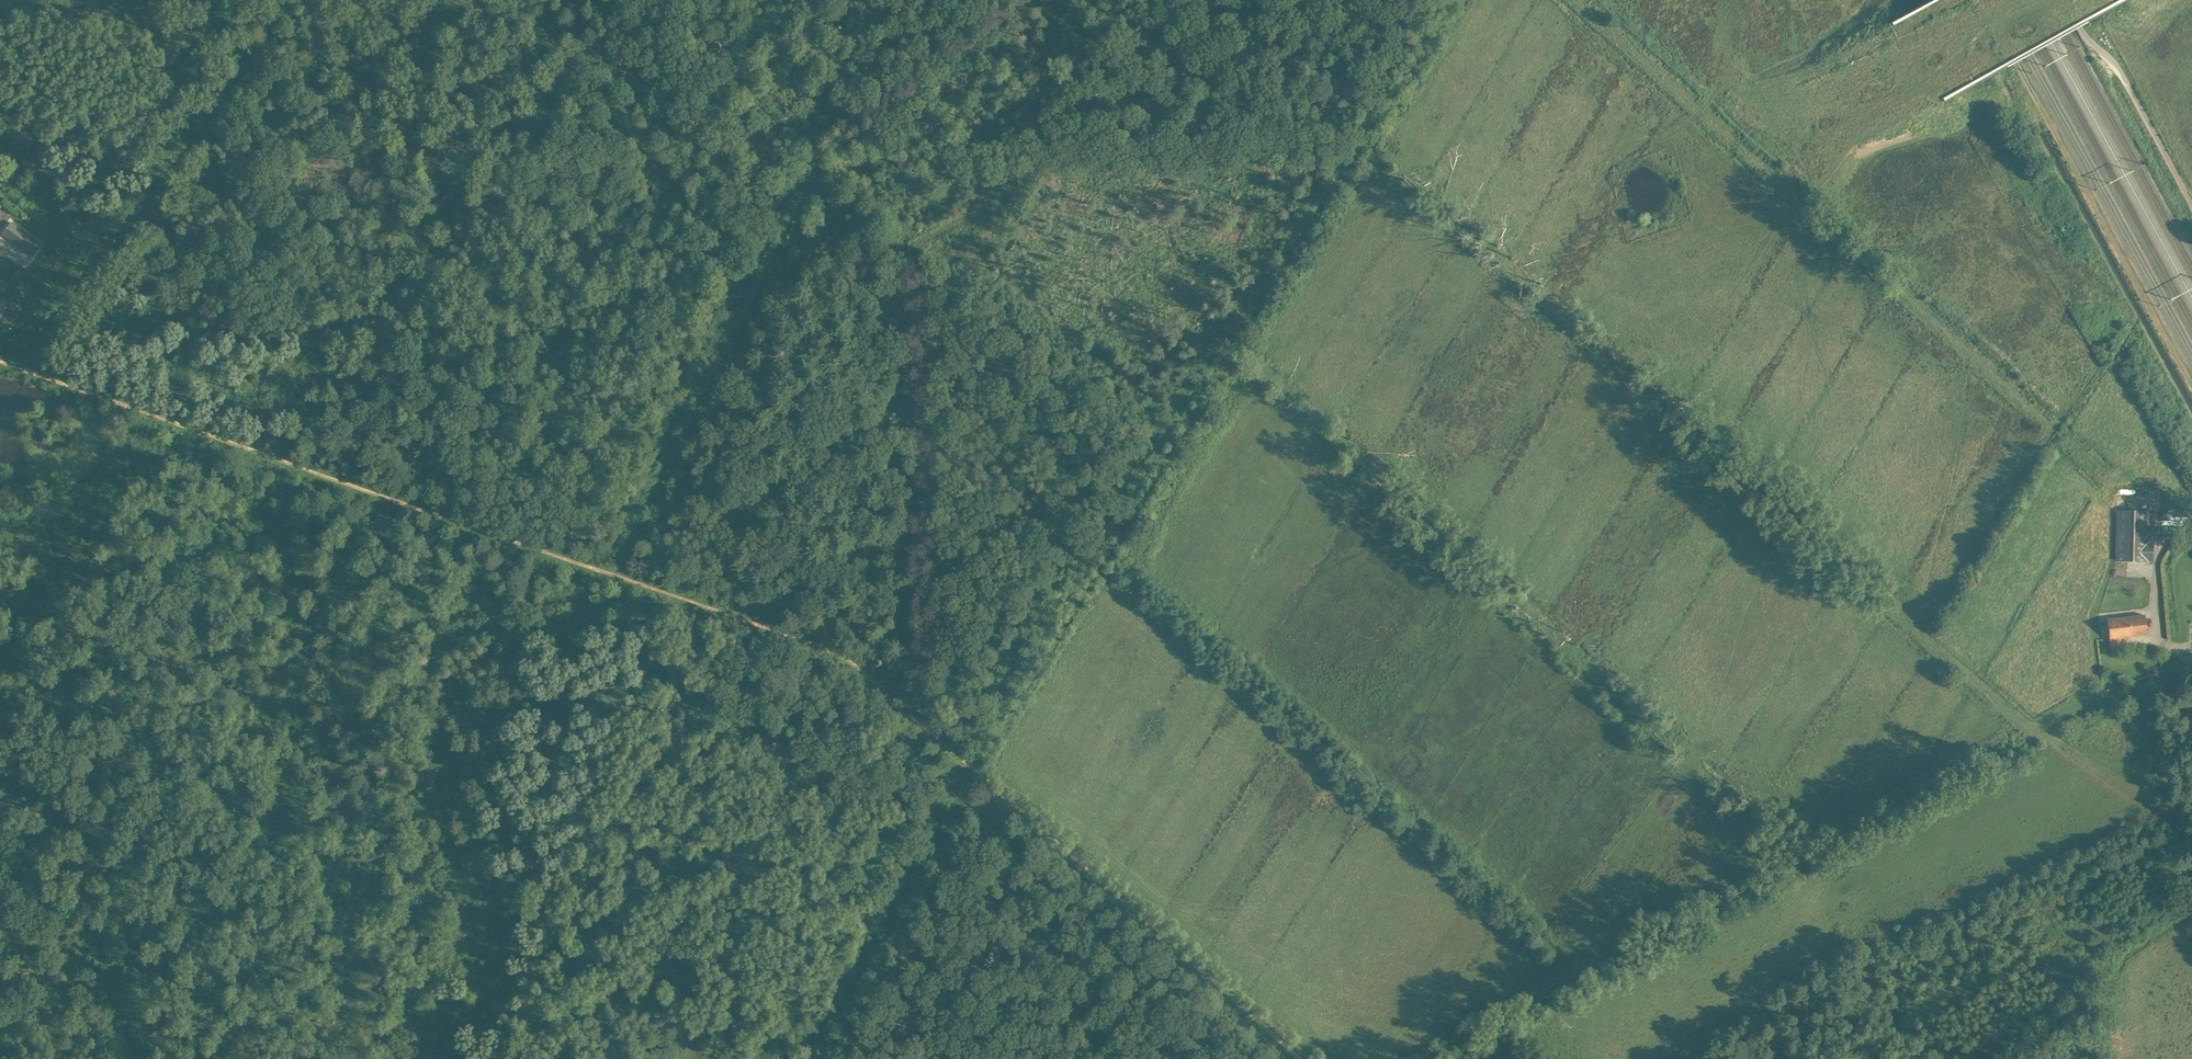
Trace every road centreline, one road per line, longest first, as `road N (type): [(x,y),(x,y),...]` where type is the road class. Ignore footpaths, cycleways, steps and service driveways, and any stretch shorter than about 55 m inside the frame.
road 1 (track): [(1302,1058),(849,659),(276,457)]
road 2 (track): [(2173,647),(2154,678),(2036,735),(1530,282)]
road 3 (track): [(2036,735),(1429,1058)]
road 4 (track): [(276,457),(0,359)]
road 5 (unclassified): [(2191,204),(2123,75),(2065,0)]

